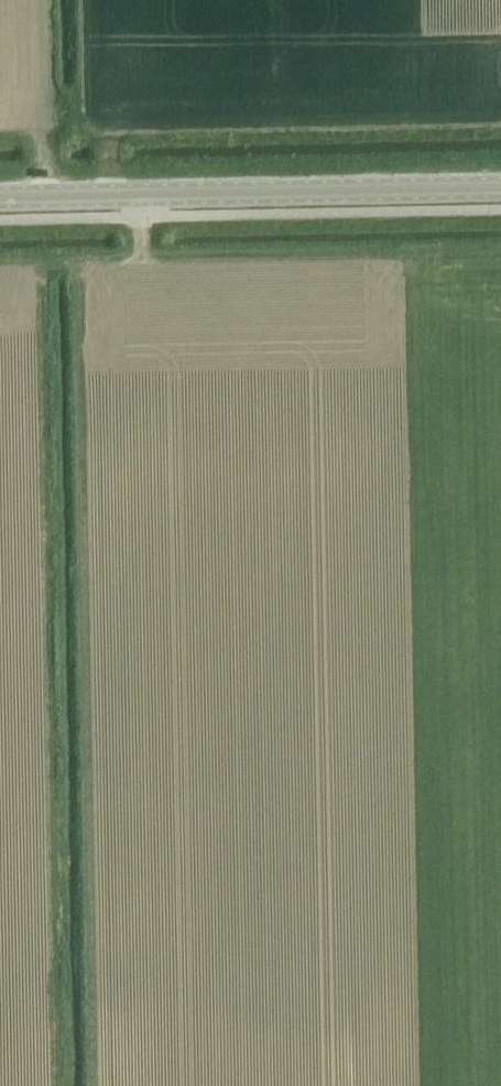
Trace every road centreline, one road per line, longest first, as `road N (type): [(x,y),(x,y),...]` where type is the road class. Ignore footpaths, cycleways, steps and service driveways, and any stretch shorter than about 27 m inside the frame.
road 1 (tertiary): [(500,188),(0,198)]

